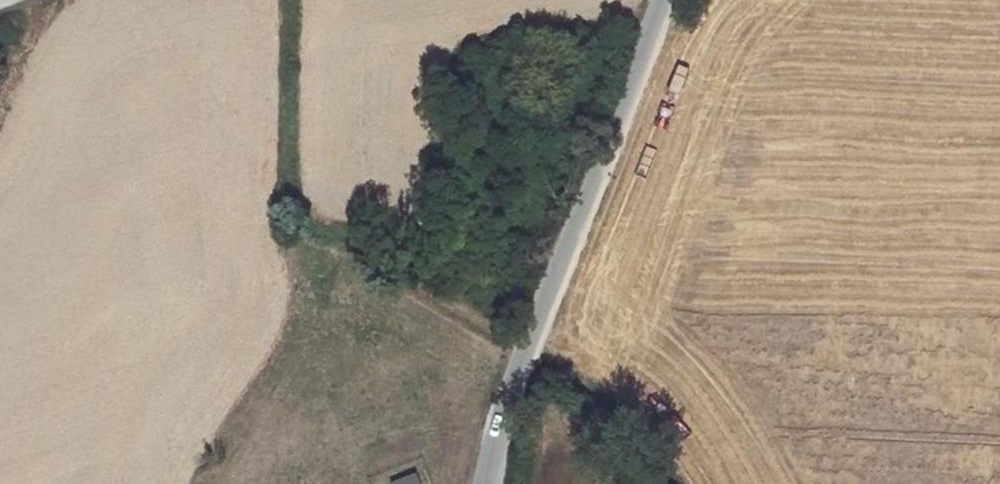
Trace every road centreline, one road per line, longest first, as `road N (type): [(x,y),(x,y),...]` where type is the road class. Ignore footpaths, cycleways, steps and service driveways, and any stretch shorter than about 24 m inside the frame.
road 1 (unclassified): [(485,483),(525,352),(664,0)]

